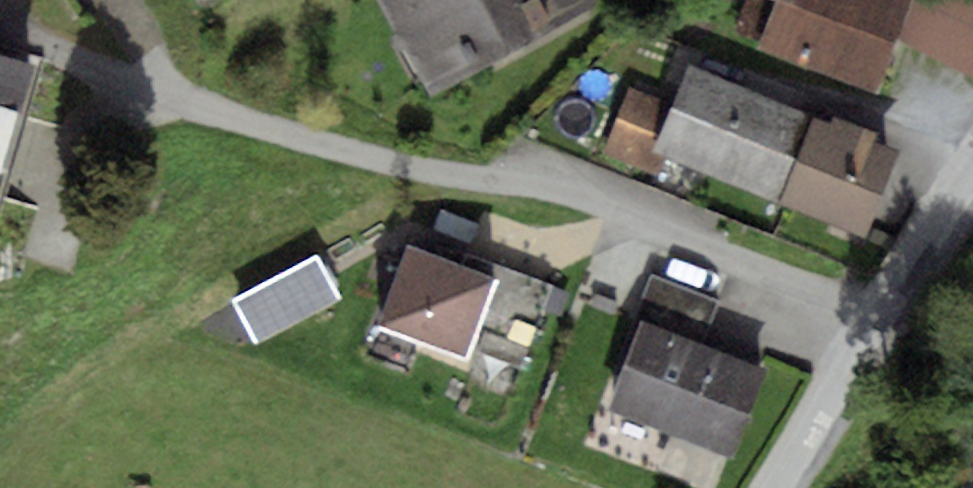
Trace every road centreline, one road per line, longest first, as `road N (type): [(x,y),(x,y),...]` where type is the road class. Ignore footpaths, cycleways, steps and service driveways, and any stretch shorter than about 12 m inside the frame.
road 1 (residential): [(972,193),(885,311),(784,487)]

